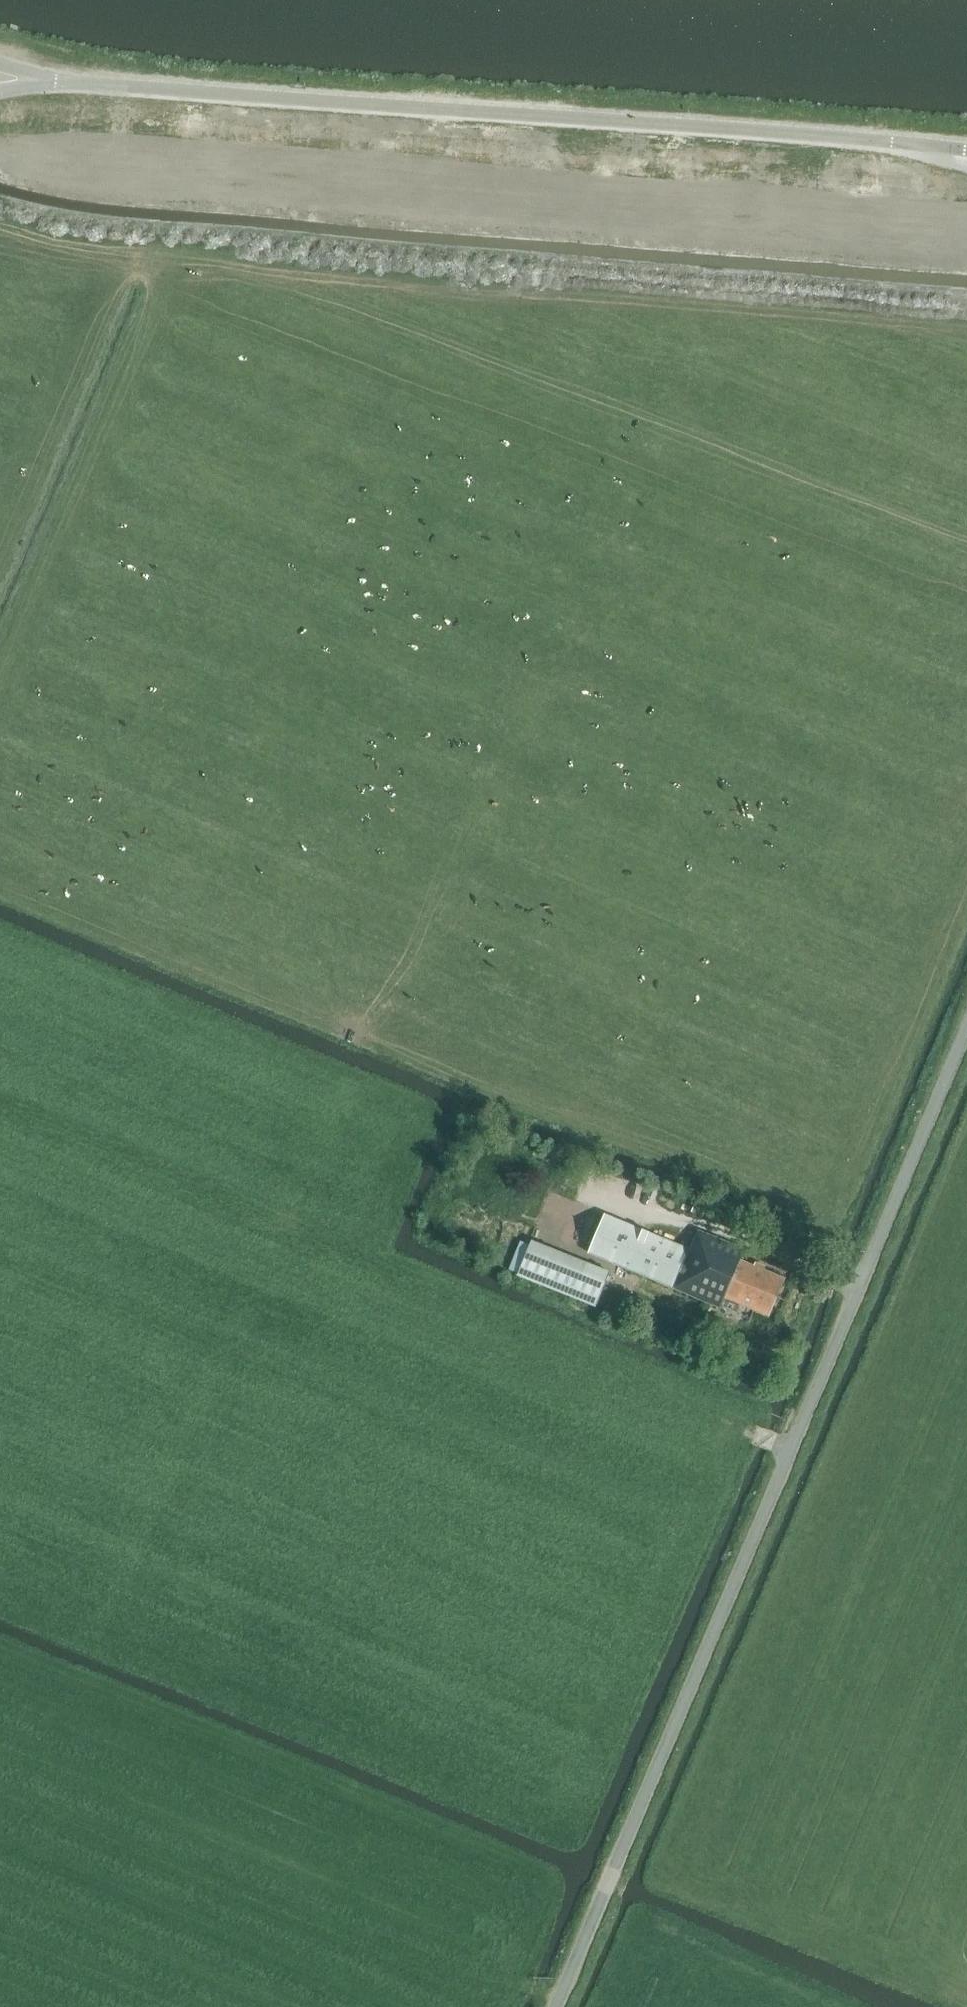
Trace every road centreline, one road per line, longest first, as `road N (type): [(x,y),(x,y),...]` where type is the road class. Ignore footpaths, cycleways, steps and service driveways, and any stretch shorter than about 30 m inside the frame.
road 1 (tertiary): [(559,2006),(966,1031)]
road 2 (tertiary): [(893,143),(52,82)]

